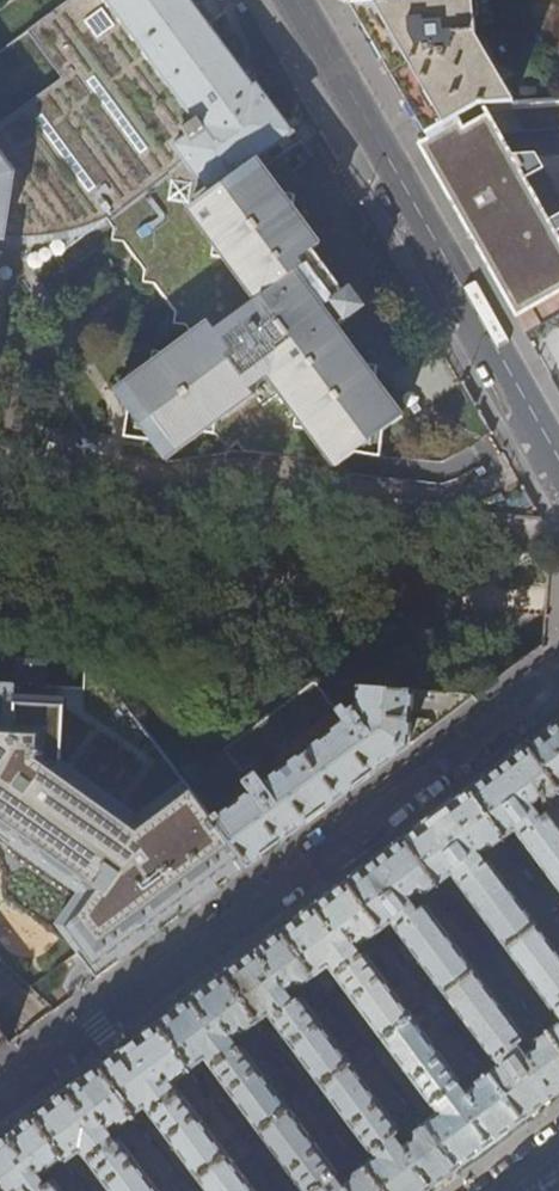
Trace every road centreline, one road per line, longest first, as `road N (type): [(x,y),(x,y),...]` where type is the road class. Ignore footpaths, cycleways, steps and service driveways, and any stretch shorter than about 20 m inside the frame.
road 1 (residential): [(0,1099),(558,686)]
road 2 (residential): [(558,458),(296,0)]

